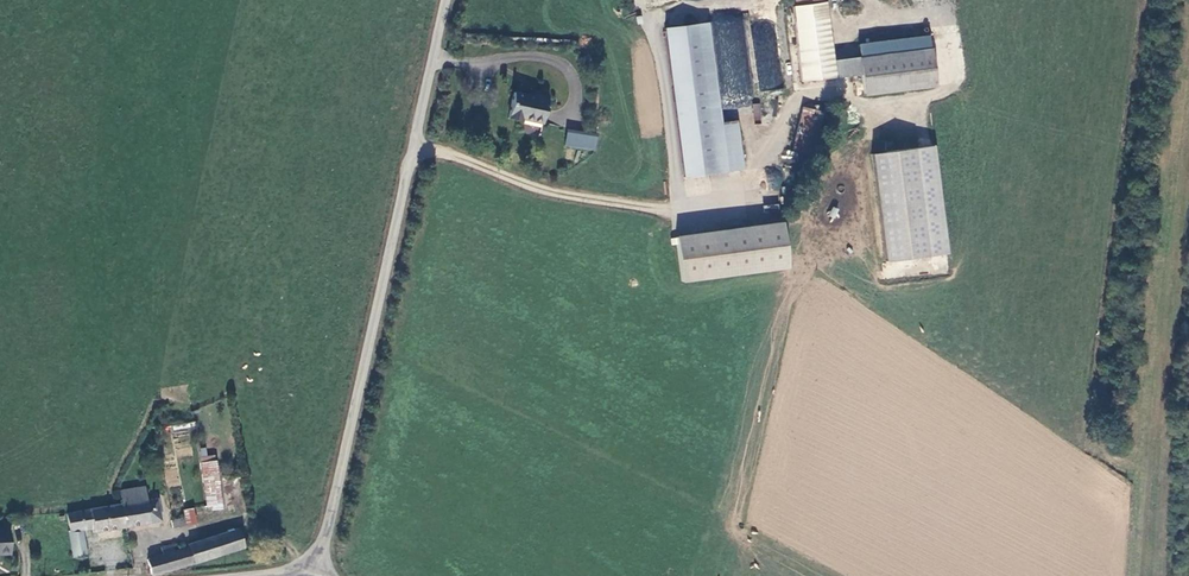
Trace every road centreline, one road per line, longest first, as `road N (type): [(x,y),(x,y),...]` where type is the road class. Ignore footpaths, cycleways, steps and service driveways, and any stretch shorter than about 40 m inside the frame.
road 1 (unclassified): [(445,0),(313,575)]

